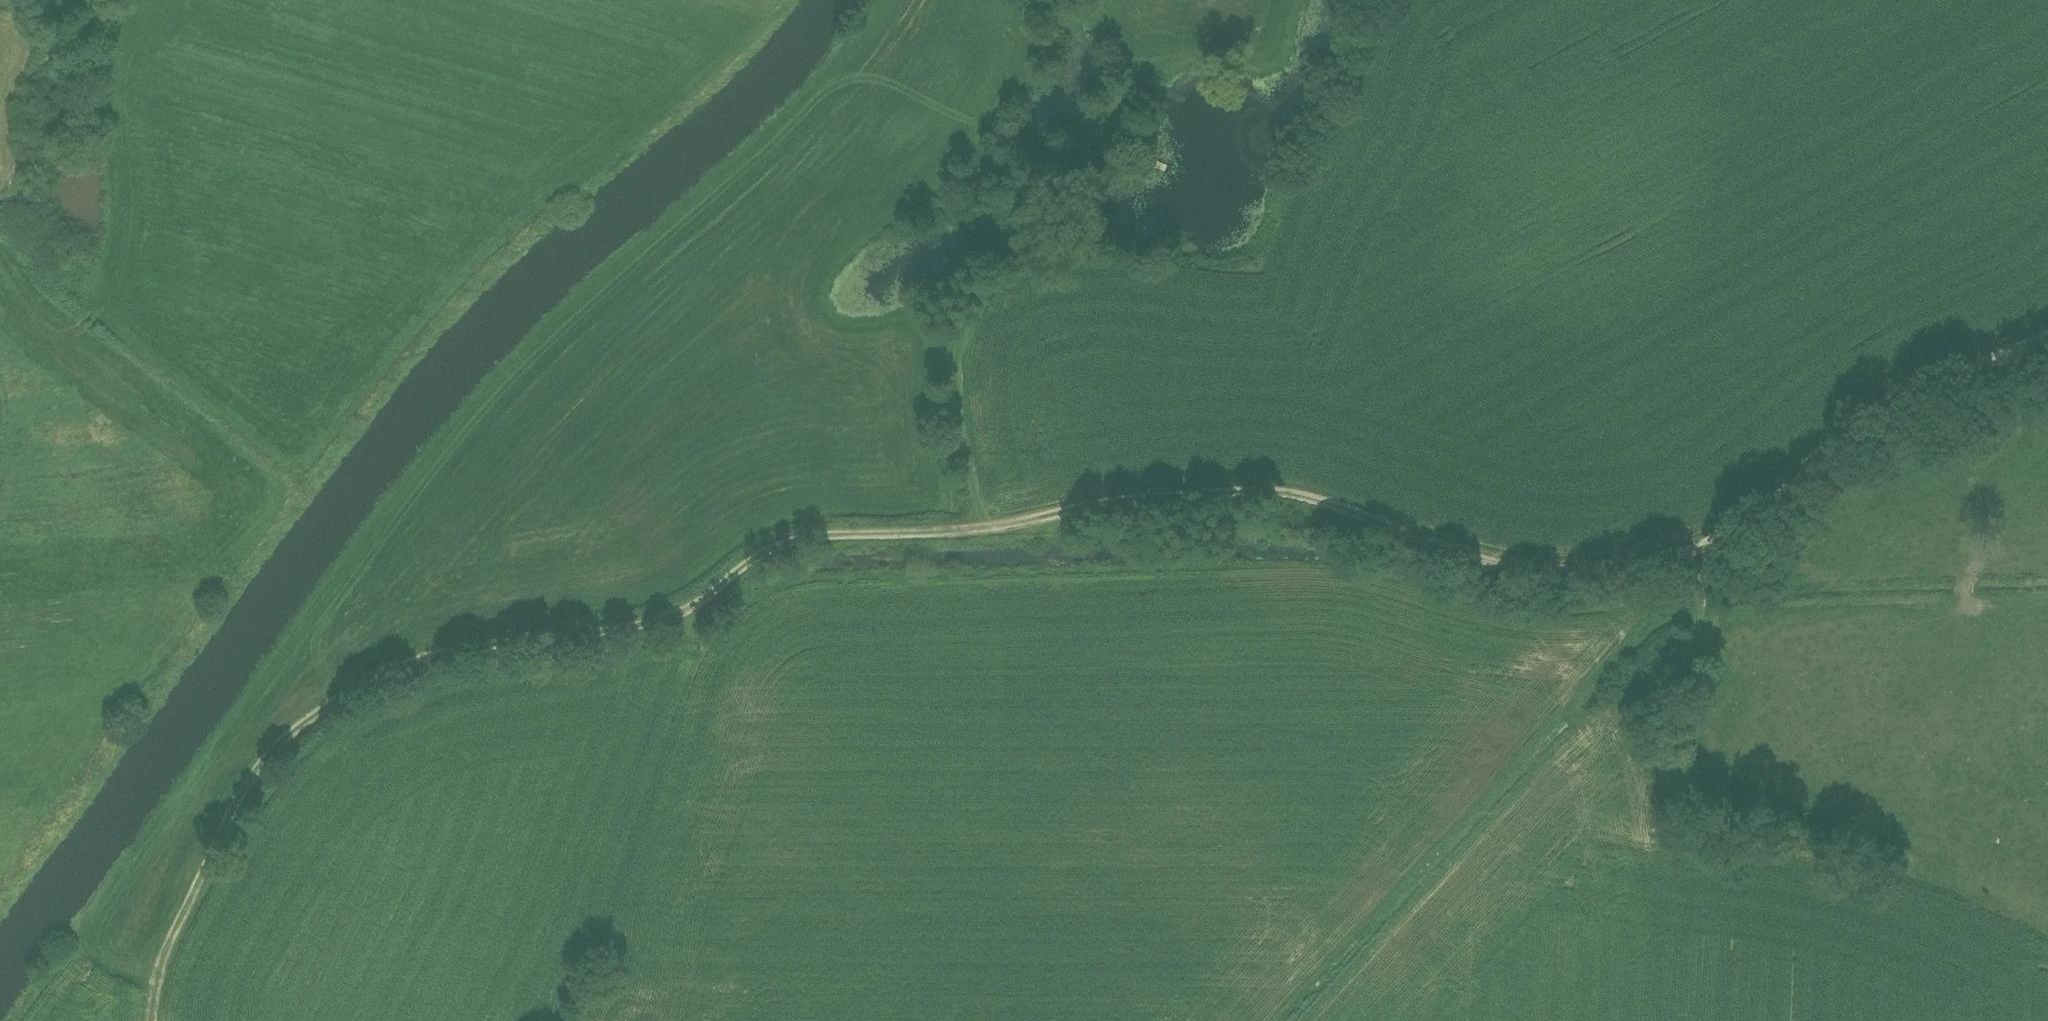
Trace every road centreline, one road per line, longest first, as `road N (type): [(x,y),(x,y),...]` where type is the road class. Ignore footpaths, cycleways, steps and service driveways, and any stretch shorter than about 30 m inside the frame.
road 1 (track): [(150,1020),(150,991),(229,808),(273,746),(324,704),(453,649),(666,620),(789,540),(1225,490),(1362,512),(1482,555),(1577,565),(1634,564),(1708,546),(1662,771),(1676,833)]
road 2 (track): [(1708,546),(1894,406),(2047,331)]

